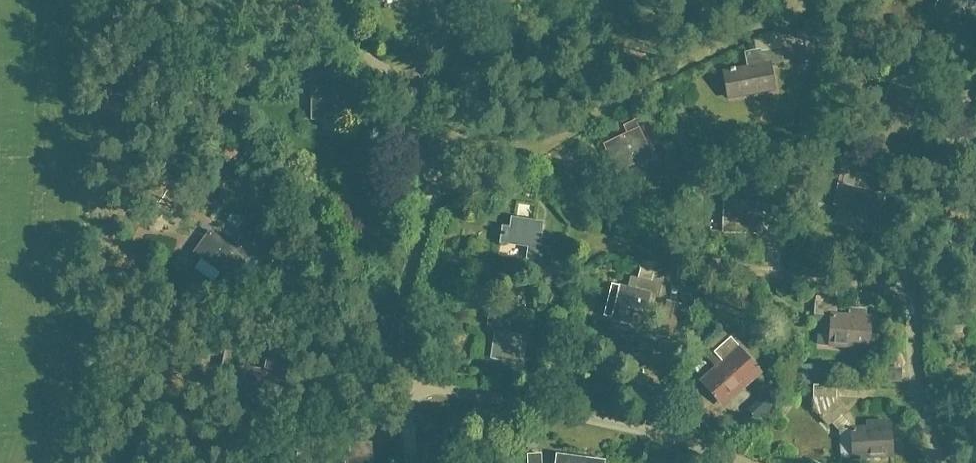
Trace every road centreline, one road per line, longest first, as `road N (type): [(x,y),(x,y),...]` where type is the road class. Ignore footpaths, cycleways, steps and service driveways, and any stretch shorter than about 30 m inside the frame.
road 1 (track): [(941,462),(912,366),(908,291),(924,204),(975,99)]
road 2 (track): [(436,178),(520,157),(668,70),(768,28)]
road 3 (track): [(407,384),(612,422),(742,462)]
road 4 (track): [(392,74),(423,122),(436,178),(401,312),(407,384)]
road 5 (track): [(908,291),(605,243)]
road 6 (track): [(392,74),(519,0)]

